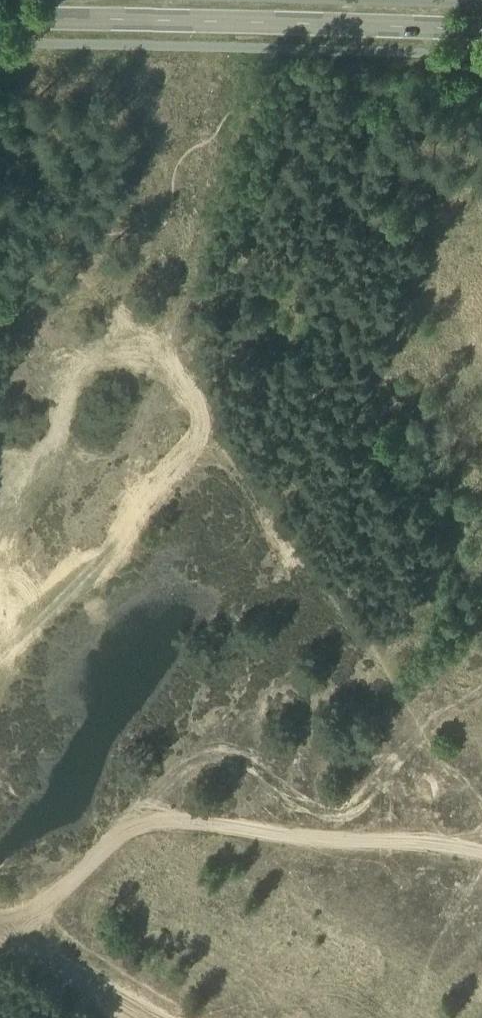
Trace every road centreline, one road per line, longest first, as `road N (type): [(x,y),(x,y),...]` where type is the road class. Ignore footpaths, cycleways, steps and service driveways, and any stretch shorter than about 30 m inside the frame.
road 1 (track): [(0,933),(153,816),(481,856)]
road 2 (secondary): [(481,39),(0,24)]
road 3 (track): [(0,939),(141,1017)]

